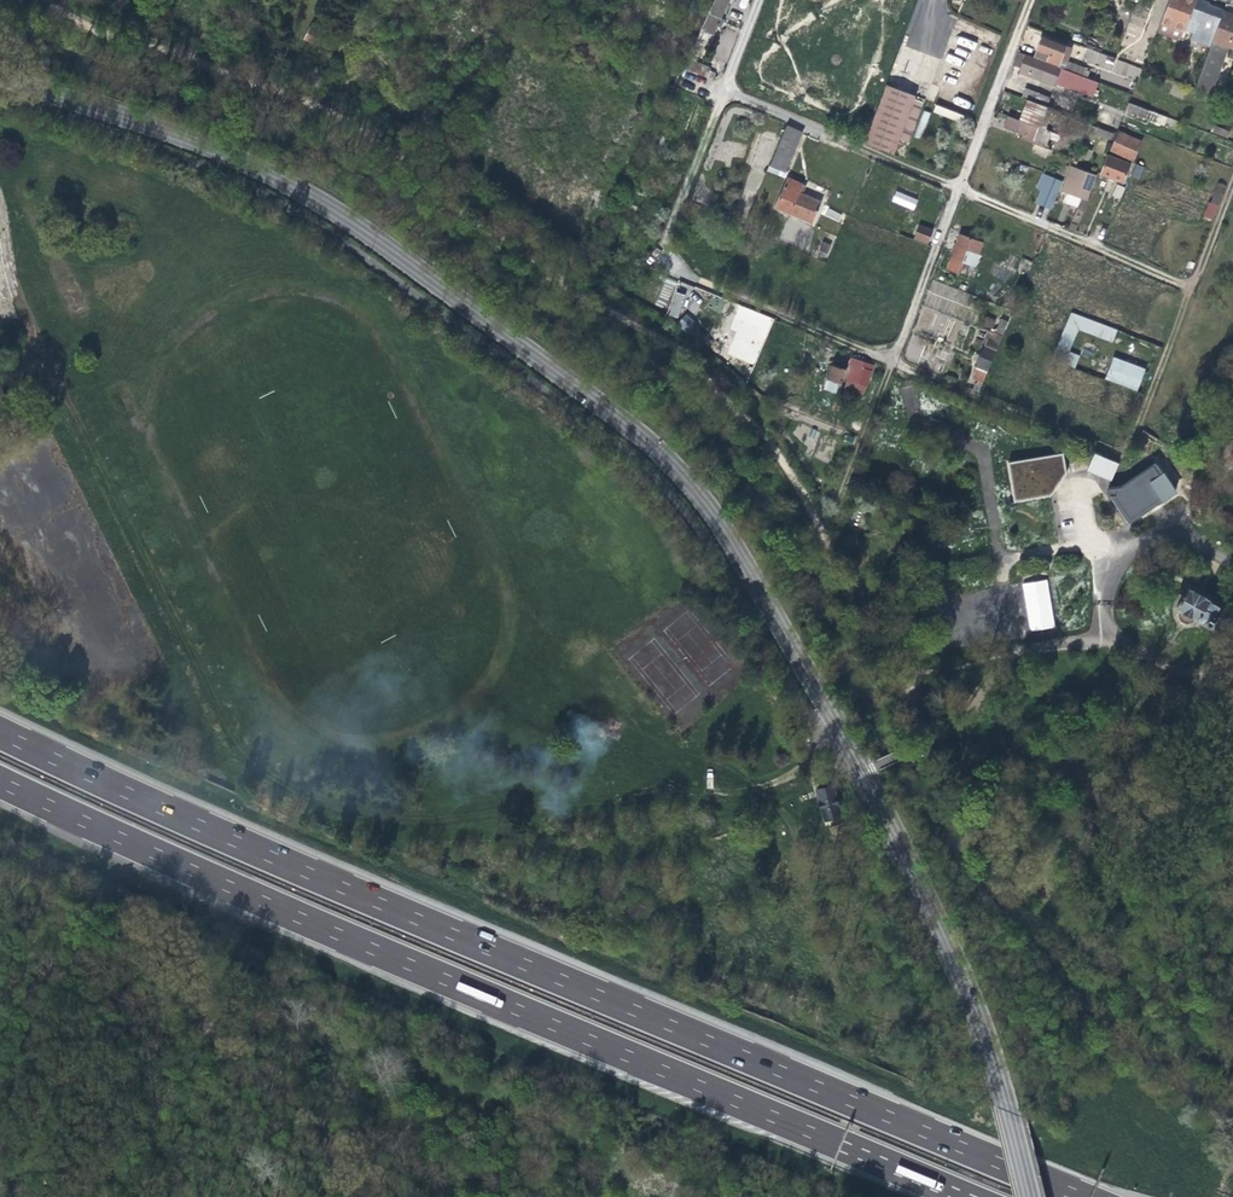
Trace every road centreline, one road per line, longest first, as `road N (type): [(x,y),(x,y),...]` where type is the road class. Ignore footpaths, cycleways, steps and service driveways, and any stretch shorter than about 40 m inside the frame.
road 1 (secondary): [(0,76),(219,150),(323,207),(624,425),(684,481),(831,720),(969,993),(1010,1105),(1031,1196)]
road 2 (motorway): [(1081,1196),(210,832),(0,735)]
road 3 (track): [(793,777),(416,819),(357,812),(253,763),(62,383),(15,273),(0,199)]
road 4 (motorway): [(0,782),(970,1196)]
road 5 (track): [(1232,182),(1124,458),(655,257),(724,92)]
road 6 (track): [(1191,288),(724,92),(757,0)]
road 7 (residential): [(1029,0),(892,359)]

